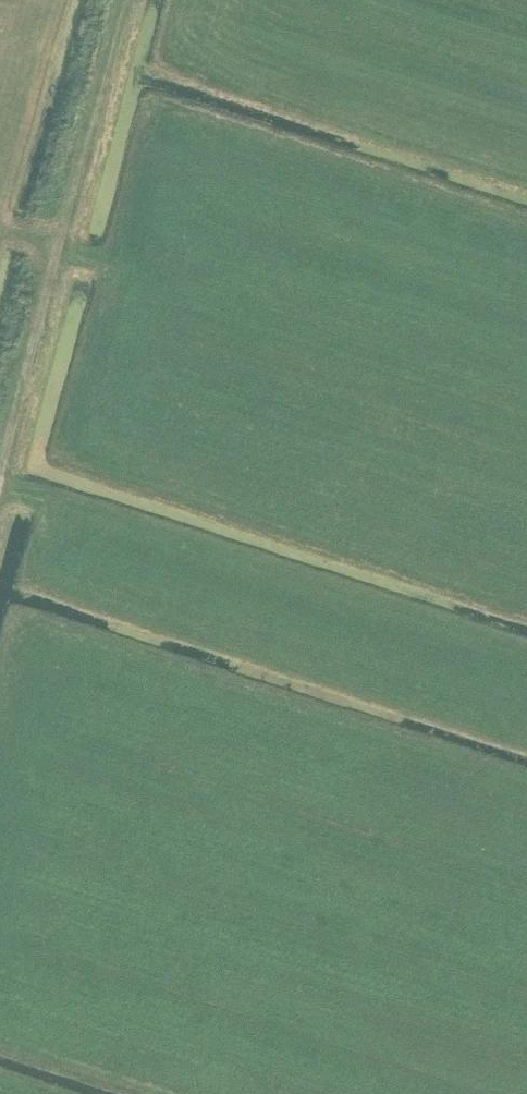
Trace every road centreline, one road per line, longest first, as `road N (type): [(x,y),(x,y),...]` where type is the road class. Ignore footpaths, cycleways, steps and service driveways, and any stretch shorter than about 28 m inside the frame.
road 1 (track): [(0,470),(123,0)]

